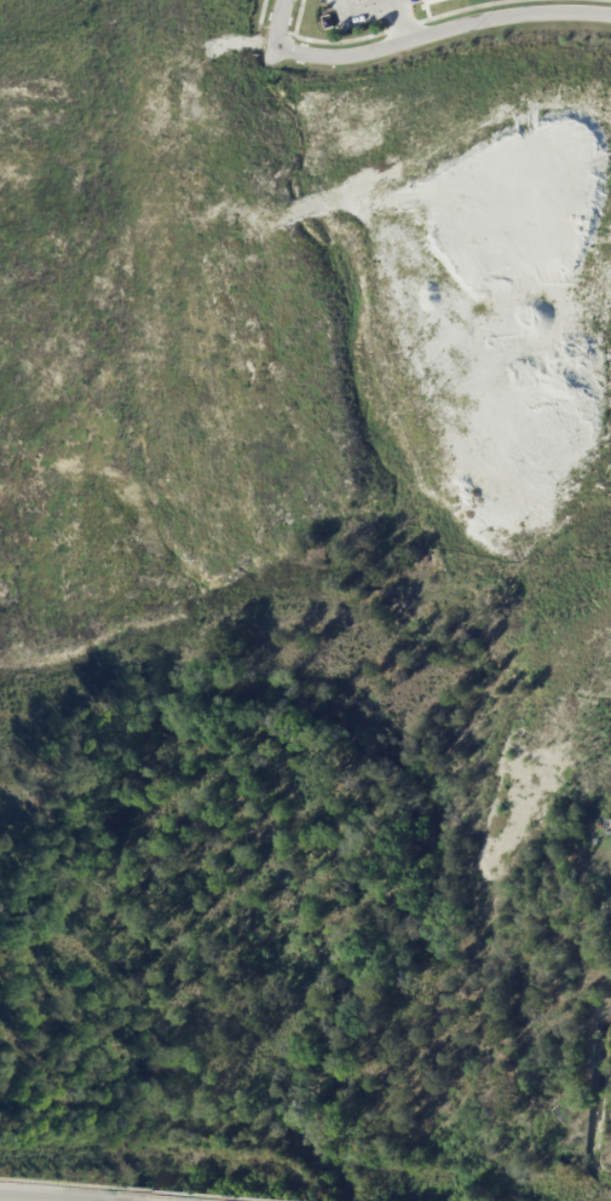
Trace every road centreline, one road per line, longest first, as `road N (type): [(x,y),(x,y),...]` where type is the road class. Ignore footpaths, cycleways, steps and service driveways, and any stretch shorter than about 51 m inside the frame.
road 1 (residential): [(610,15),(544,10),(492,17),(342,53),(271,47)]

